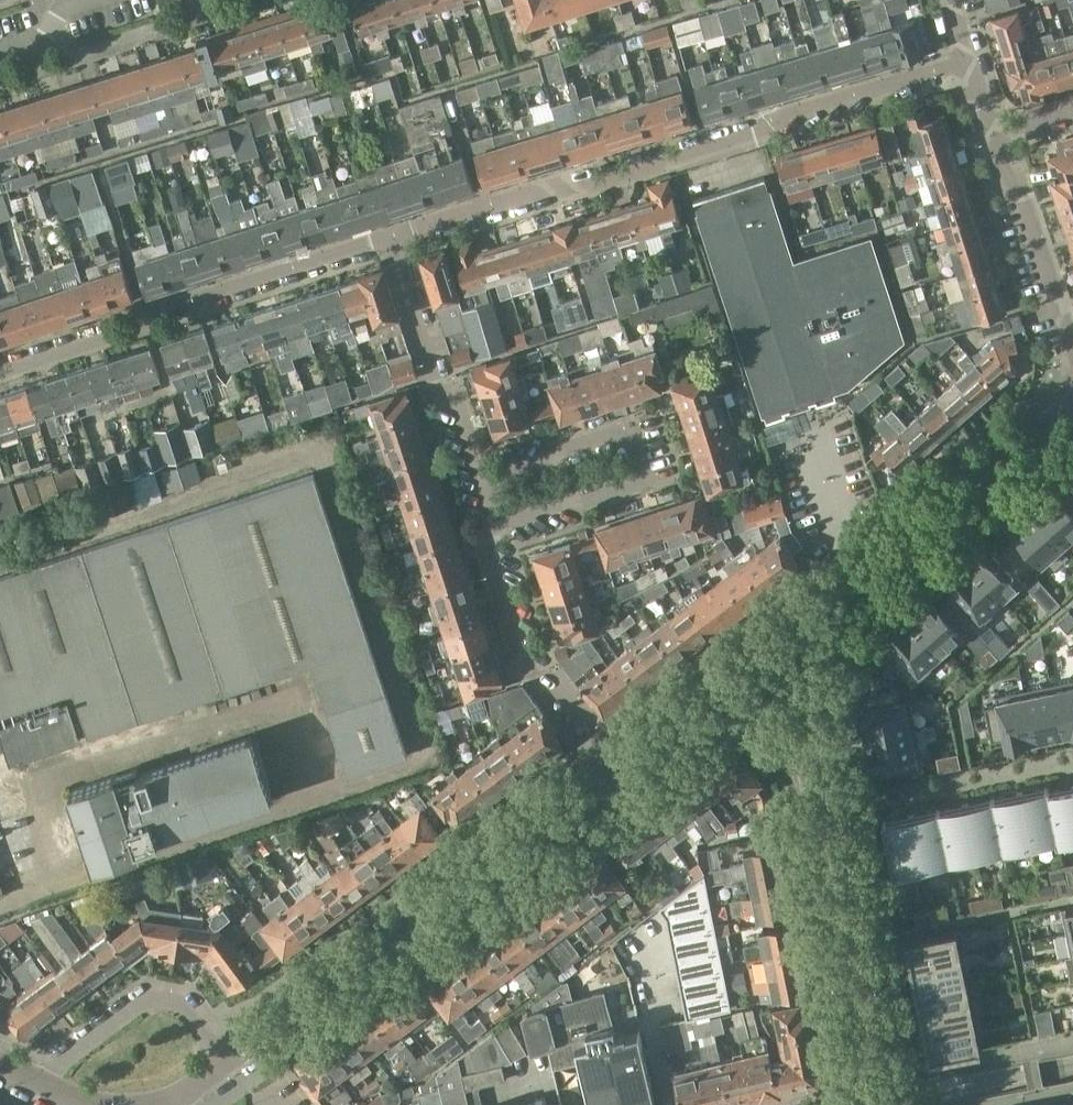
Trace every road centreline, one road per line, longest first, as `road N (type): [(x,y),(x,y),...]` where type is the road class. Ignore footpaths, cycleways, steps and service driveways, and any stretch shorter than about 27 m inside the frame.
road 1 (residential): [(392,234),(971,60)]
road 2 (residential): [(225,1058),(624,762)]
road 3 (residential): [(880,1104),(782,647)]
road 4 (residential): [(0,363),(392,234)]
road 5 (residential): [(782,647),(1072,401)]
road 6 (residential): [(497,519),(641,479),(627,430),(481,467)]
road 7 (residential): [(624,762),(563,688),(543,686),(517,650),(482,543),(497,519)]
road 8 (residential): [(481,467),(460,400),(436,389),(392,234)]
road 9 (residential): [(225,1058),(185,1007),(148,1000),(39,1080)]
road 10 (residential): [(1072,349),(997,128)]
road 11 (residential): [(624,762),(782,647)]

